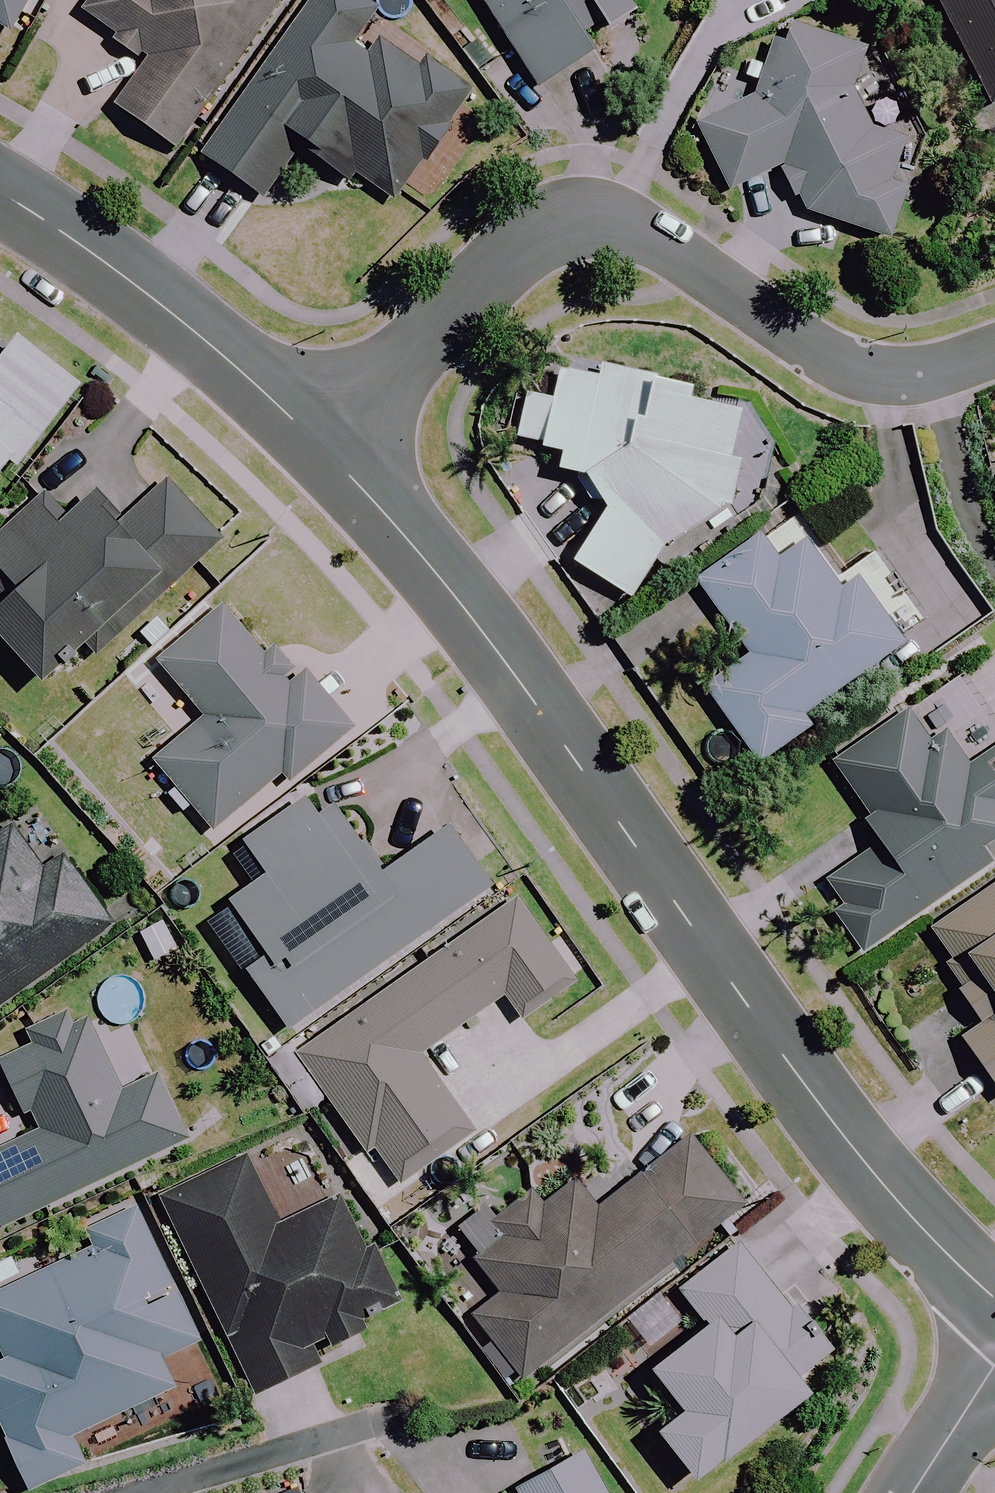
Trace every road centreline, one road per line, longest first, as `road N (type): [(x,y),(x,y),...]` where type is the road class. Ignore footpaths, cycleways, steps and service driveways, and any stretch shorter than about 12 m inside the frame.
road 1 (tertiary): [(331,459),(472,616),(878,1181),(994,1298)]
road 2 (residential): [(331,459),(435,341),(517,262),(554,240),(612,230),(668,242),(803,342),(860,371),(910,369),(994,341)]
road 3 (tertiary): [(0,194),(105,261),(217,348),(331,459)]
road 4 (residential): [(994,1368),(915,1492)]

